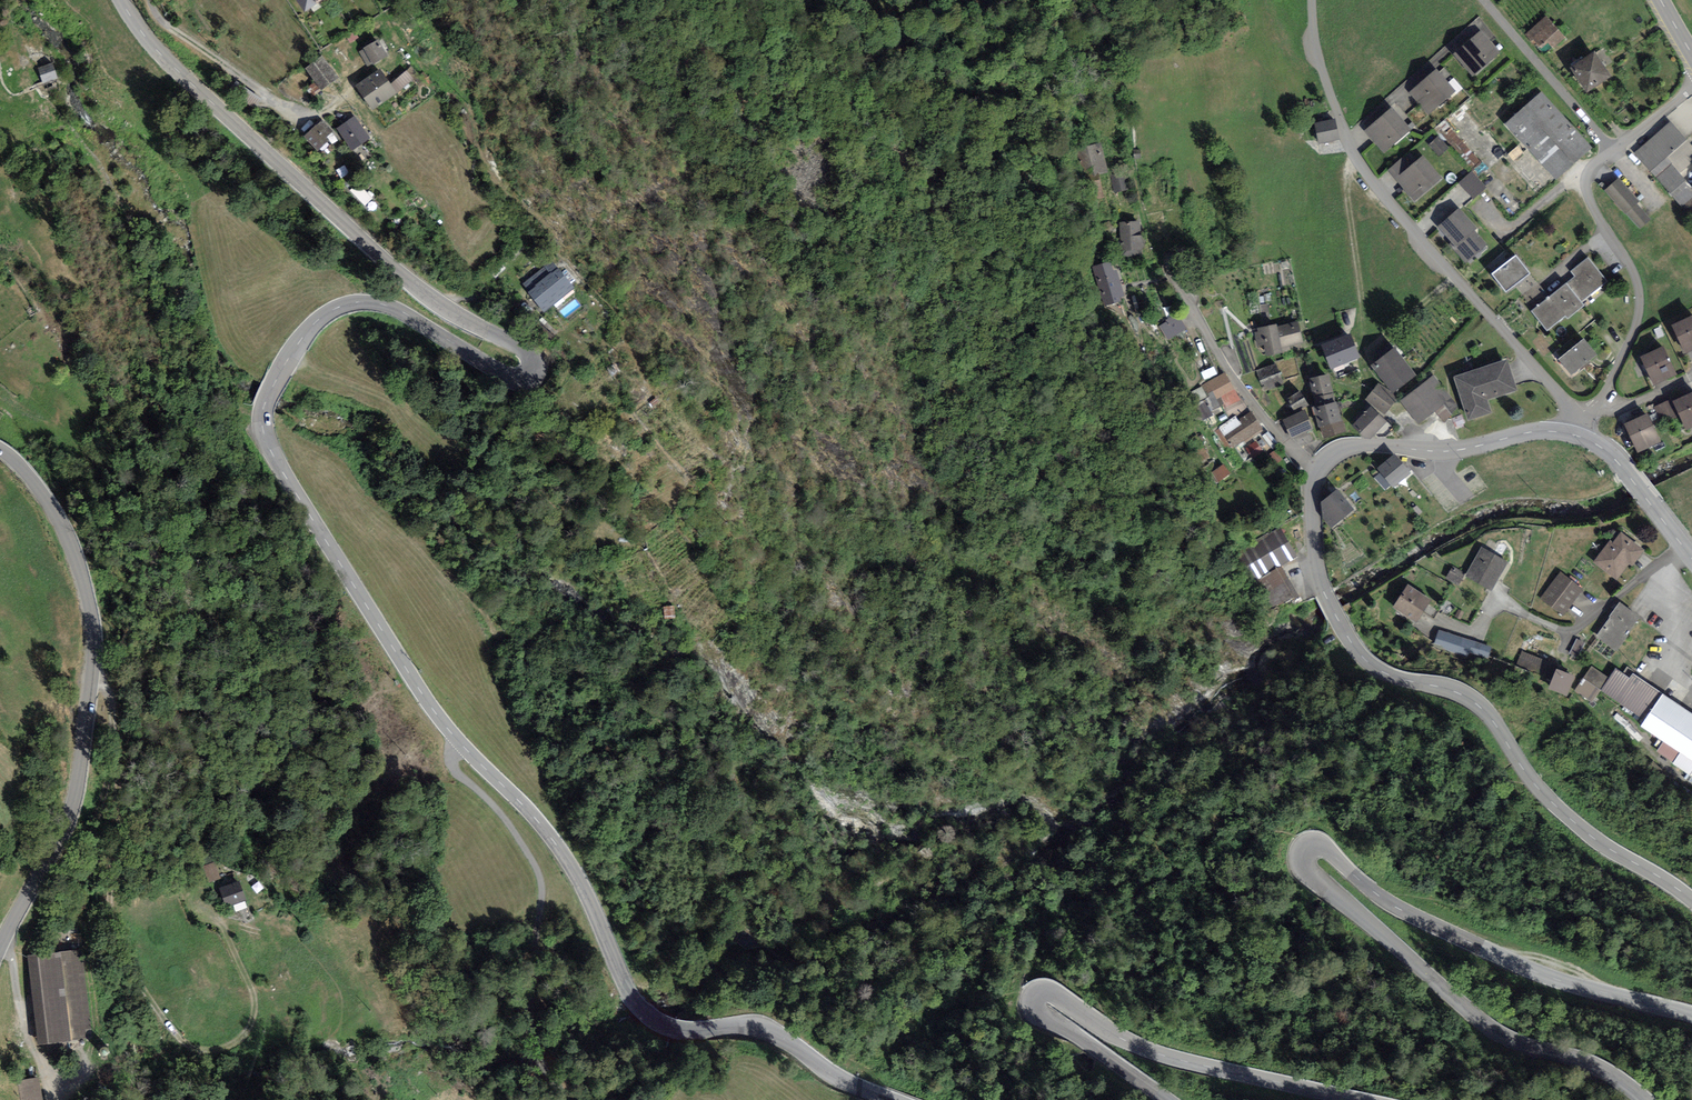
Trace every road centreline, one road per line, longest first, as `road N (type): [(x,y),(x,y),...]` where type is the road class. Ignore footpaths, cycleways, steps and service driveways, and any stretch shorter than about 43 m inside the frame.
road 1 (tertiary): [(896,1099),(840,1079),(757,1026),(706,1031),(658,1021),(627,989),(583,885),(526,807),(422,697),(266,442),(264,410),(280,374),(318,321),(343,307),(384,306),(514,378),(527,359),(395,272),(160,58),(121,0)]
road 2 (tertiary): [(1572,434),(1529,432),(1450,451),(1361,446),(1333,455),(1313,483),(1319,576),(1350,638),(1377,668),(1464,694),(1563,813),(1691,899)]
road 3 (tertiary): [(1691,1014),(1510,959),(1392,904),(1324,843),(1305,842),(1299,852),(1302,869),(1484,1024),(1521,1045),(1594,1065),(1647,1099)]
road 4 (track): [(206,898),(254,1001),(247,1031),(219,1050),(202,1050),(173,1031),(115,943),(100,806),(111,700),(91,669)]
road 5 (tertiary): [(0,450),(34,482),(59,525),(83,587),(92,641),(73,801),(0,949)]
road 6 (tertiary): [(1358,1099),(1164,1056),(1048,987),(1028,992),(1031,1013),(1087,1041),(1165,1099)]
road 7 (residential): [(1576,417),(1358,161),(1323,75),(1312,0)]
road 8 (residential): [(1691,87),(1588,173),(1587,196),(1633,273),(1638,307),(1611,378),(1595,406),(1576,417)]
road 9 (track): [(566,1099),(538,1064),(530,1038),(539,875),(517,834),(450,771),(455,739)]
road 10 (track): [(1362,338),(1347,196),(1358,161)]
road 11 (tertiary): [(1691,557),(1608,452),(1572,434)]

